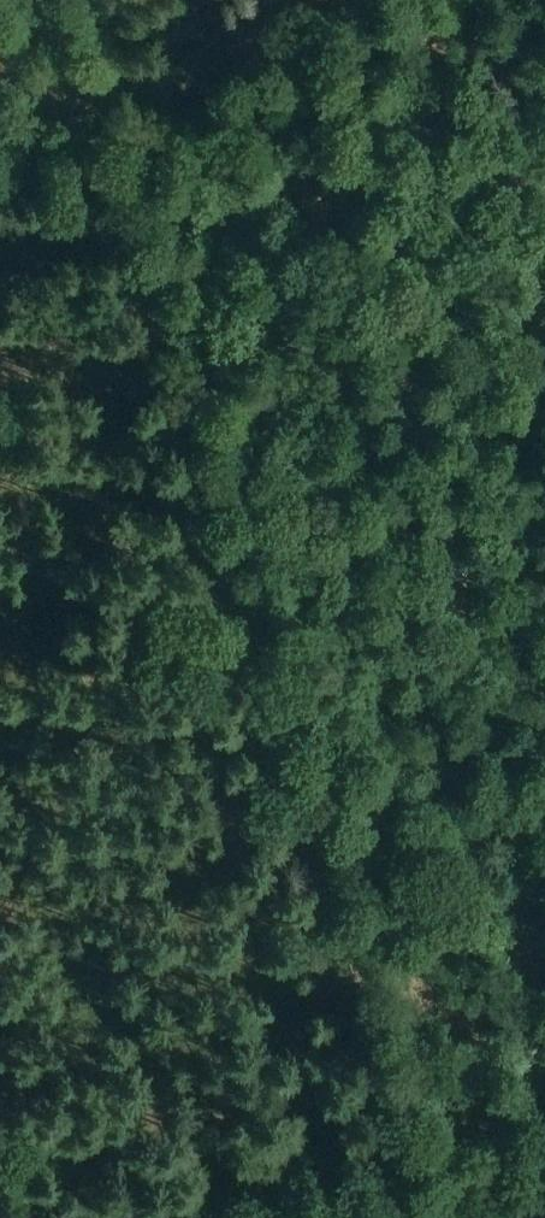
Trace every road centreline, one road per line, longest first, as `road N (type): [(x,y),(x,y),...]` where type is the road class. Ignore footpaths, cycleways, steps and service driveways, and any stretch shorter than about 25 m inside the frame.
road 1 (track): [(46,0),(434,1217)]
road 2 (track): [(298,0),(0,120)]

